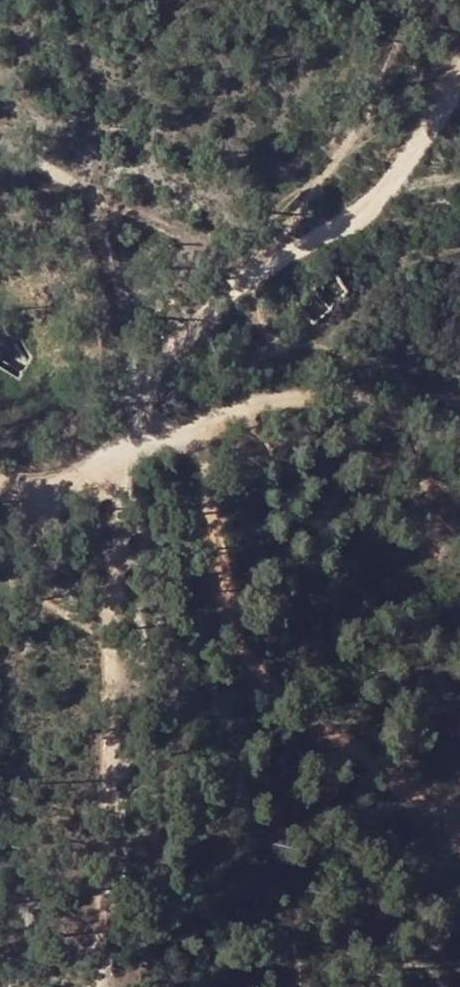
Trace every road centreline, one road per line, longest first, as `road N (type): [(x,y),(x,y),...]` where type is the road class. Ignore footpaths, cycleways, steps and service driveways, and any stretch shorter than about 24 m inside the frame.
road 1 (track): [(89,986),(112,888),(128,501),(142,421)]
road 2 (track): [(196,410),(209,563),(318,727),(459,848)]
road 3 (track): [(459,74),(394,169),(189,333),(142,421)]
road 4 (track): [(459,434),(421,411),(317,386),(142,421)]
road 5 (track): [(0,471),(35,481),(66,475),(142,421)]

